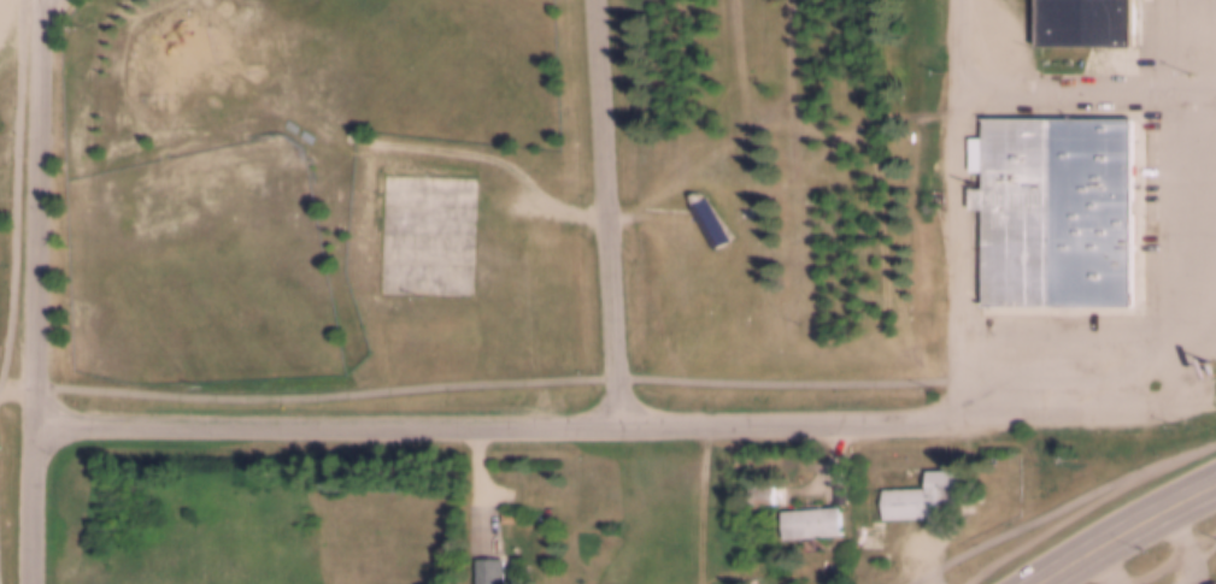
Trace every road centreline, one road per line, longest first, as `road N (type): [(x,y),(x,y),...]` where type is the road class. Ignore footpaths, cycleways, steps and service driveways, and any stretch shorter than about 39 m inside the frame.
road 1 (residential): [(48,0),(36,583)]
road 2 (primary): [(1043,583),(1152,517),(1215,488)]
road 3 (track): [(703,583),(710,424)]

